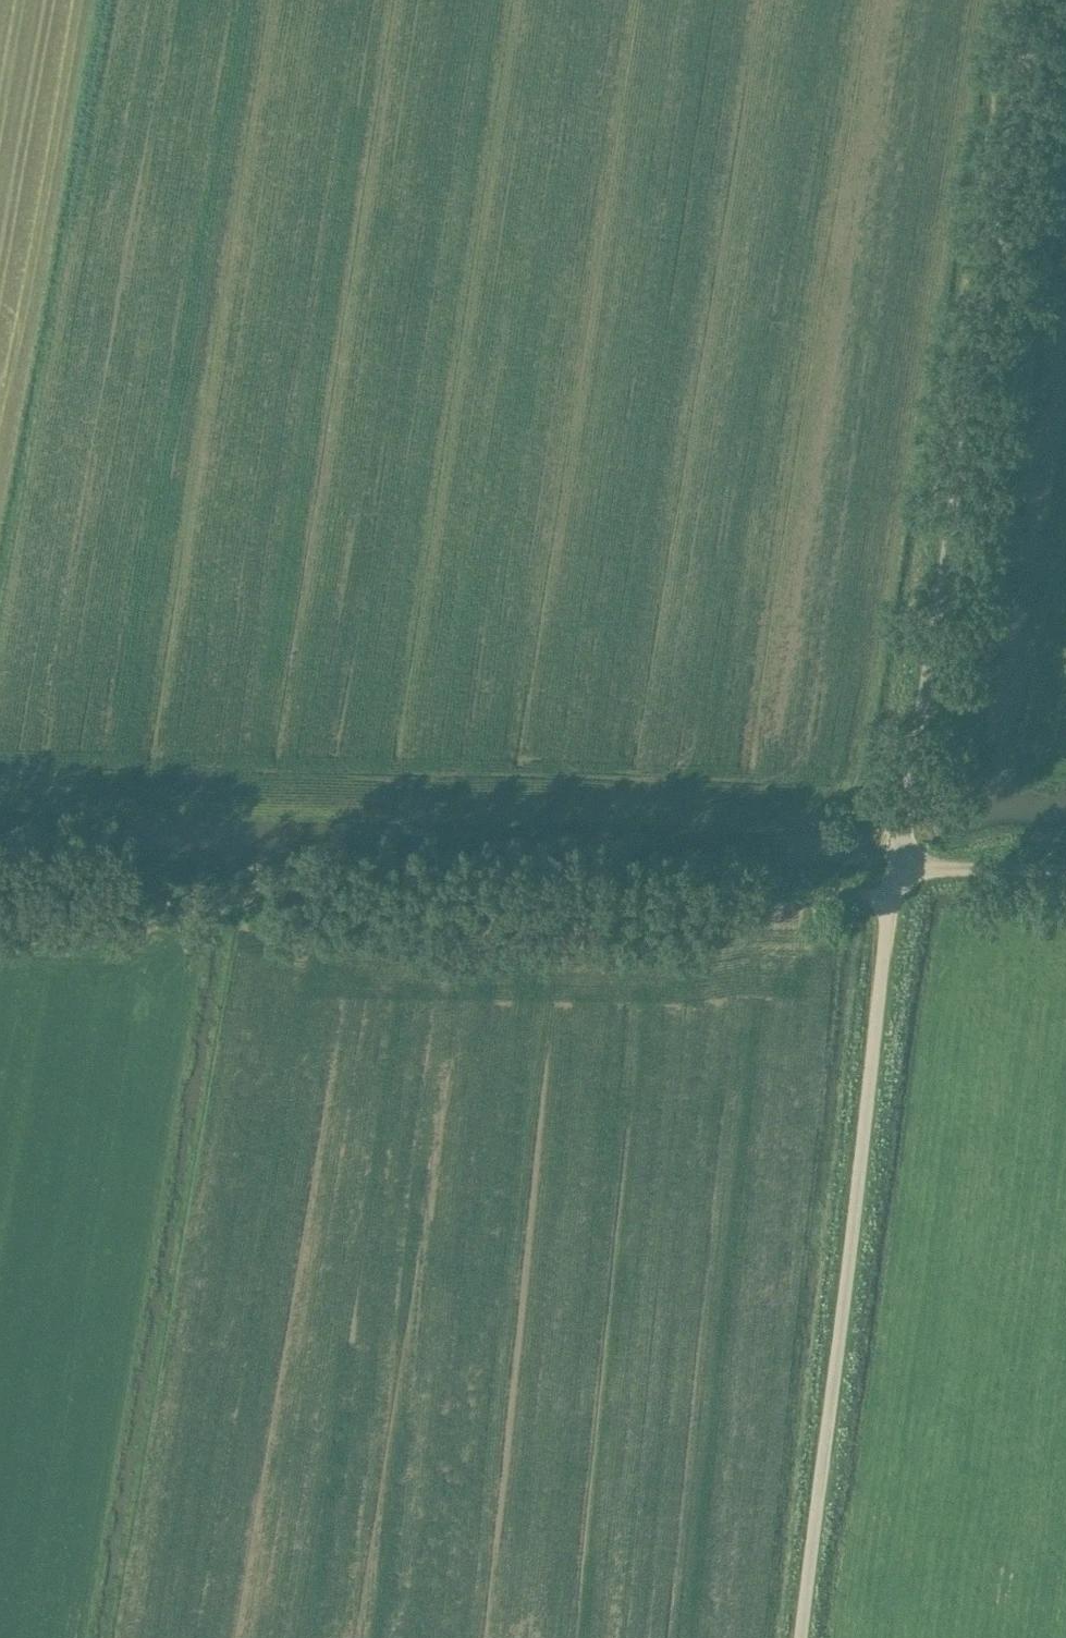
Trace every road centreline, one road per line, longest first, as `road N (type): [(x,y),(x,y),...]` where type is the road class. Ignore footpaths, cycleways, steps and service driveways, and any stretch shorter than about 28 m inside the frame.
road 1 (unclassified): [(901,860),(1032,0)]
road 2 (unclassified): [(801,1637),(901,860)]
road 3 (unclassified): [(1065,864),(901,860)]

